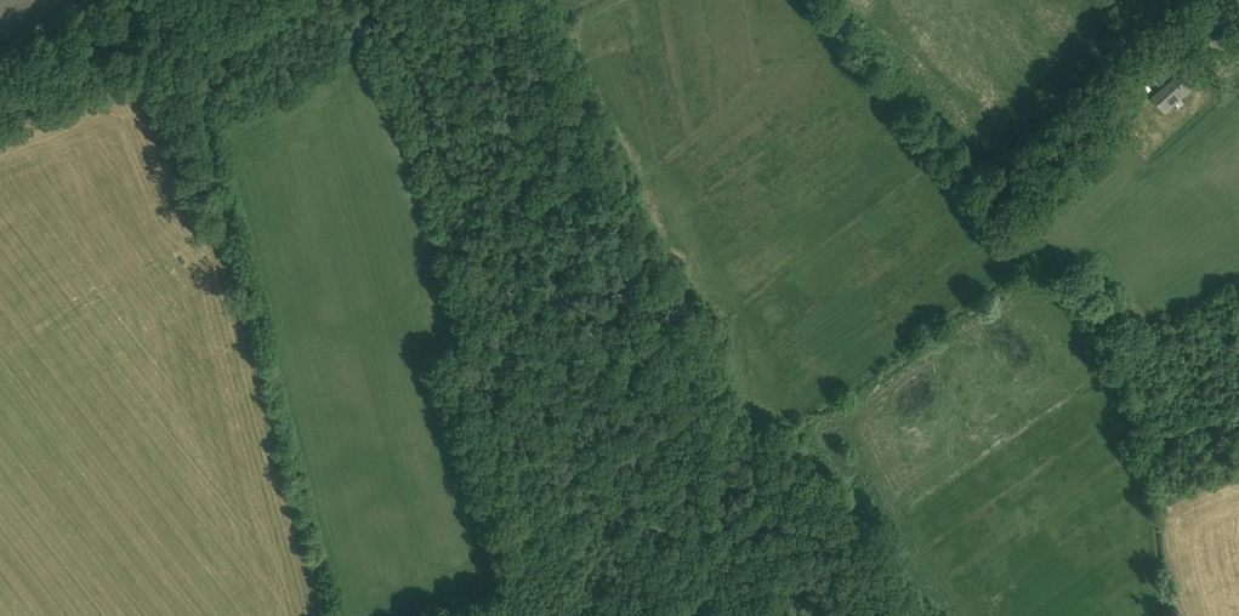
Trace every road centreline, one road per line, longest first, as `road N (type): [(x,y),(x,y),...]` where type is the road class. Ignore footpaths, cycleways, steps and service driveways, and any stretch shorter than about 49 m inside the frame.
road 1 (track): [(372,0),(367,13),(401,41),(427,89),(502,274),(545,590),(485,615)]

